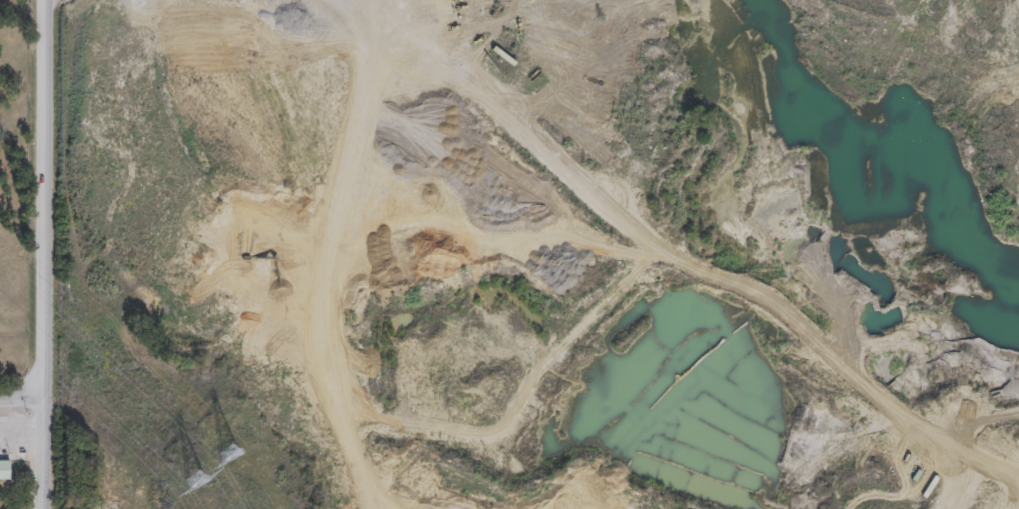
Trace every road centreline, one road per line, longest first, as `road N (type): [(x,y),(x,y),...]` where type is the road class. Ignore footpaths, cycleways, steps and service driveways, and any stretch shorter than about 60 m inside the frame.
road 1 (tertiary): [(46,0),(44,508)]

